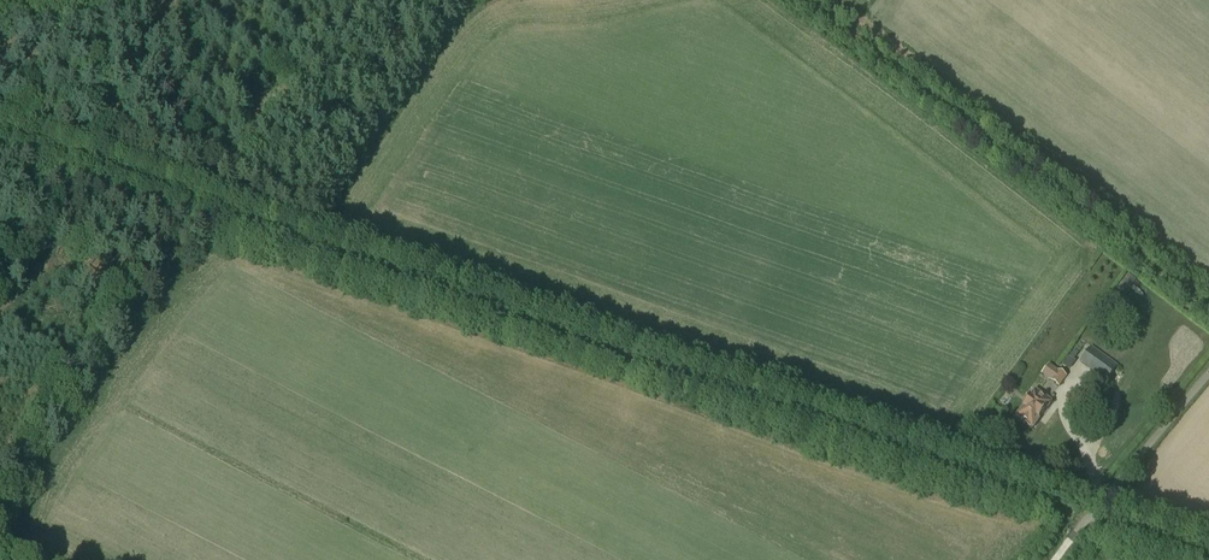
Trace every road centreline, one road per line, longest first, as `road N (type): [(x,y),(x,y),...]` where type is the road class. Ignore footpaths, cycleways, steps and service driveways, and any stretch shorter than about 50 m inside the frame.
road 1 (track): [(1087,520),(0,143)]
road 2 (track): [(1208,312),(805,3)]
road 3 (unclassified): [(1208,374),(1087,520)]
road 4 (track): [(1087,520),(1202,559)]

